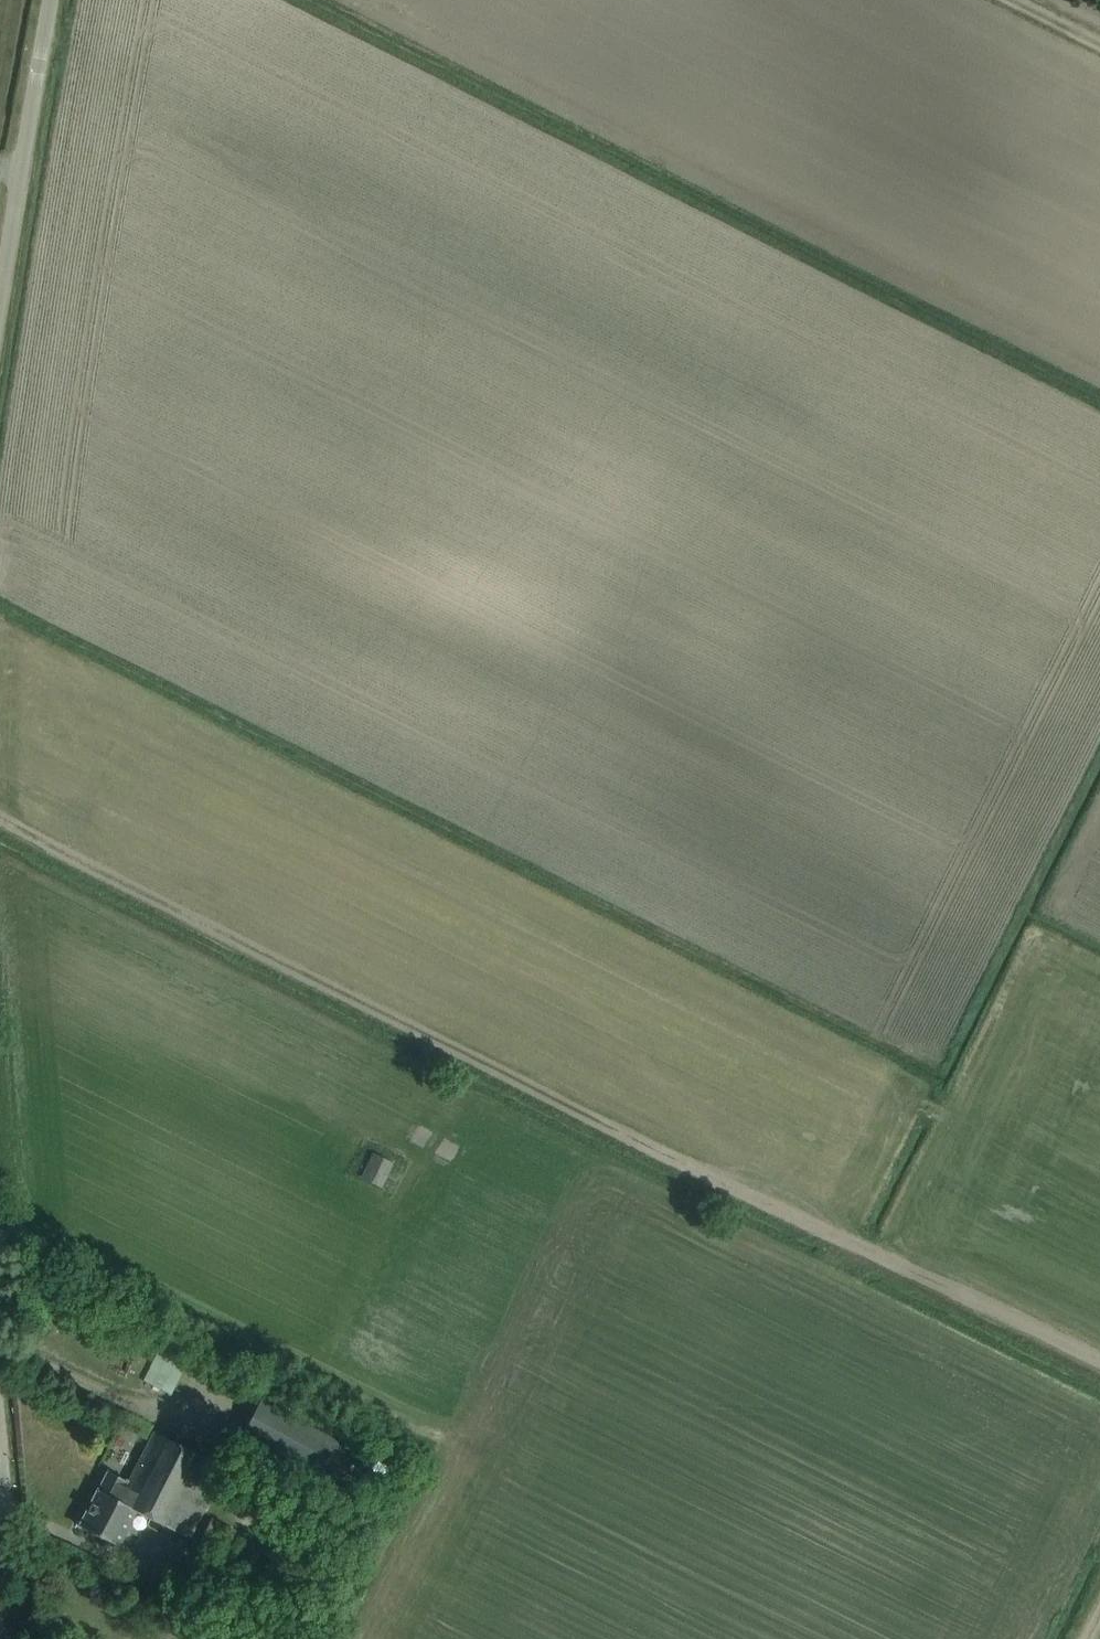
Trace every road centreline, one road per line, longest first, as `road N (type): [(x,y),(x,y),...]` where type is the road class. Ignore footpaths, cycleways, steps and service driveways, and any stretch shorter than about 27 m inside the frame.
road 1 (track): [(0,813),(1099,1366)]
road 2 (unclassified): [(0,290),(50,0)]

